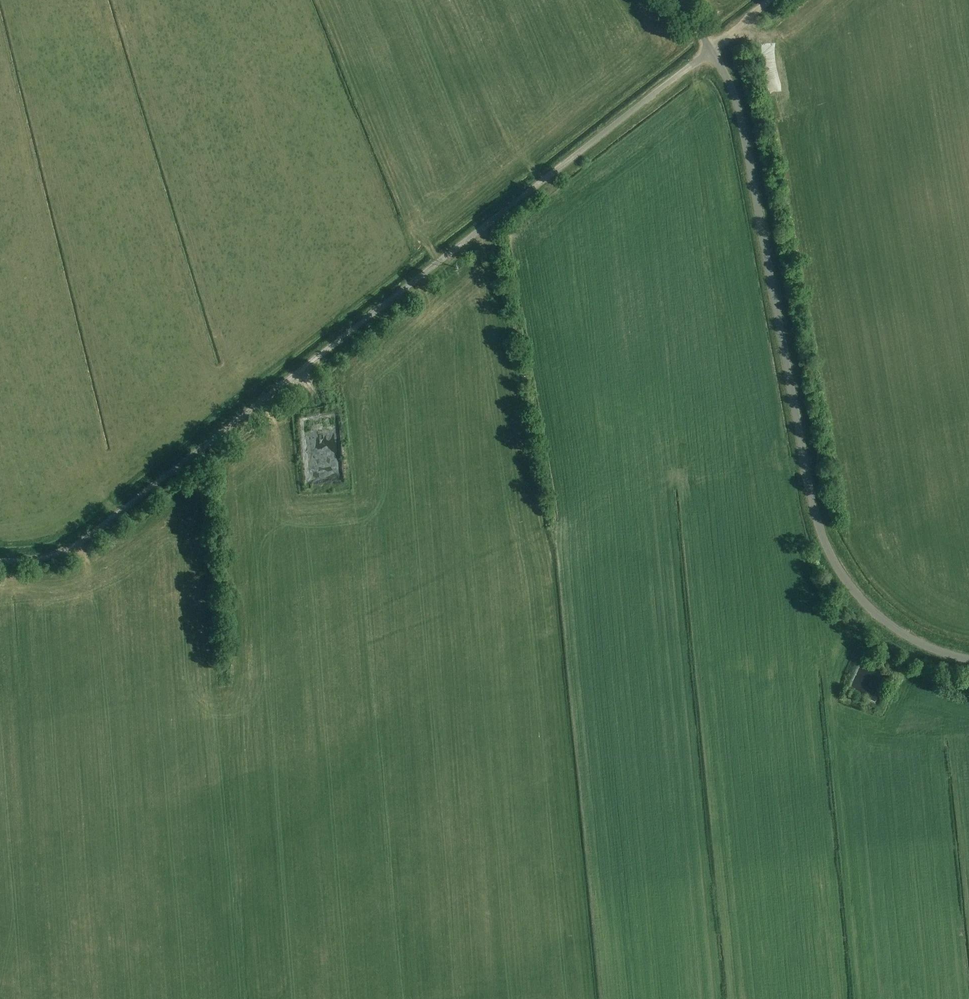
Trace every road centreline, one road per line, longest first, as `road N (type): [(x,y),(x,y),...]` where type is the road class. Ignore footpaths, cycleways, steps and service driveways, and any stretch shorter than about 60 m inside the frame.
road 1 (unclassified): [(0,560),(52,556),(105,523),(710,46)]
road 2 (unclassified): [(710,46),(743,125),(823,538),(877,615),(934,649),(968,659)]

